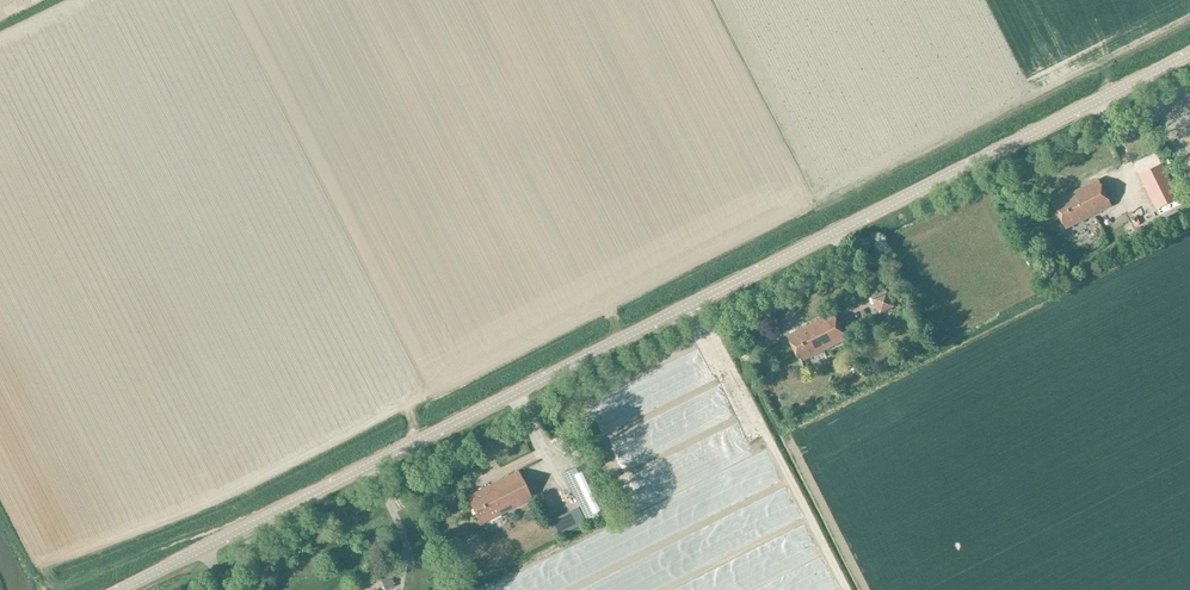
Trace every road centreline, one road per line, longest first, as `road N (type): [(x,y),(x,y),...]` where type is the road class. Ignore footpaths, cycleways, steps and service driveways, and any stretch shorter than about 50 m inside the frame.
road 1 (unclassified): [(121,589),(1189,60)]

